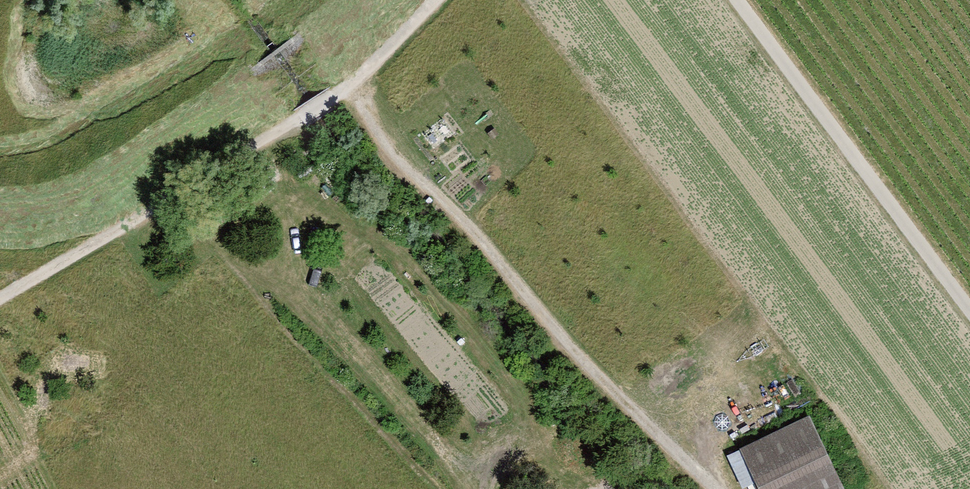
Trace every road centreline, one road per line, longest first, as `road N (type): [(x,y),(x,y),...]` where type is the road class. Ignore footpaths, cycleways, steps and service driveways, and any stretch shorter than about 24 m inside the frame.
road 1 (track): [(718,488),(551,331),(468,223),(391,157),(353,85)]
road 2 (track): [(0,297),(353,85),(436,0)]
road 3 (track): [(969,308),(741,0)]

